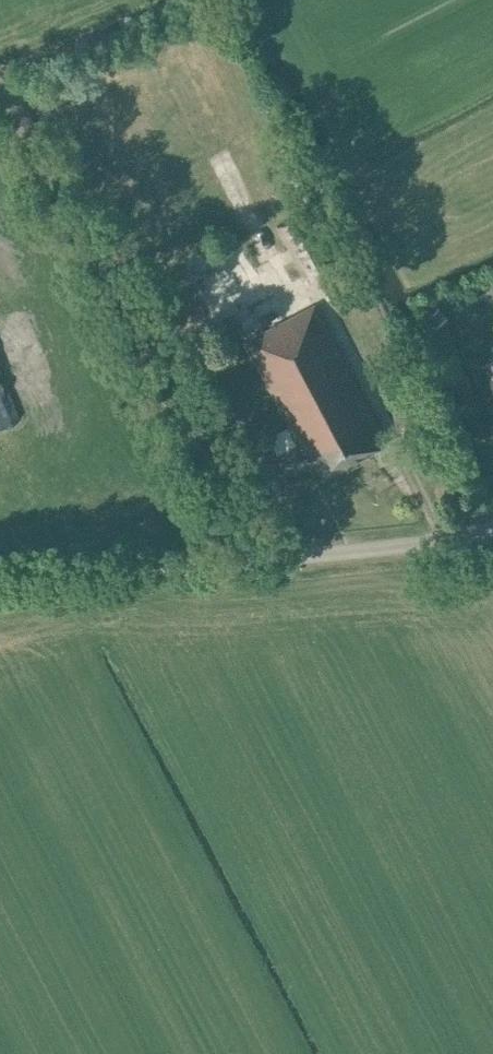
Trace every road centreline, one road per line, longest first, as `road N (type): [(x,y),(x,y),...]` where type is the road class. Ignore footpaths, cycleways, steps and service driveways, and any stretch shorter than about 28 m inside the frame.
road 1 (unclassified): [(0,592),(257,568),(492,532)]

